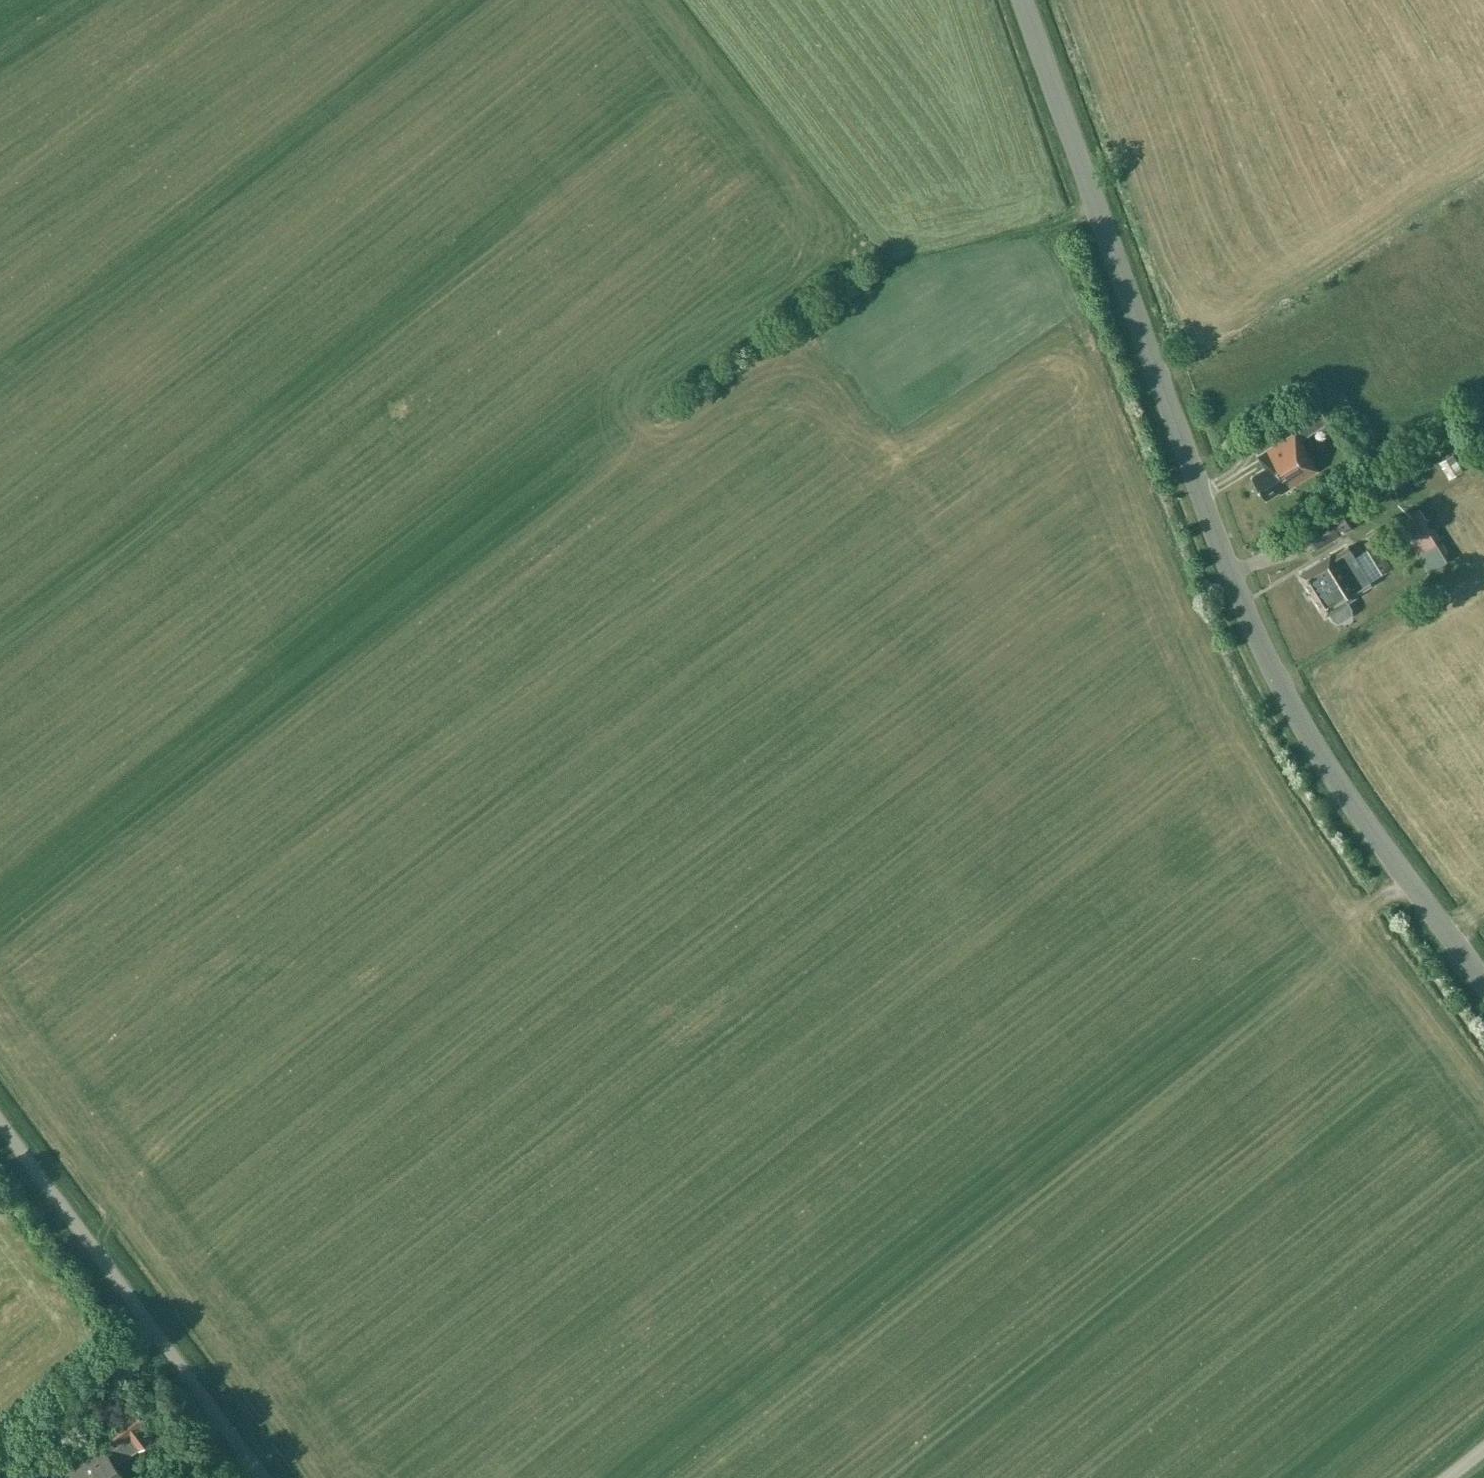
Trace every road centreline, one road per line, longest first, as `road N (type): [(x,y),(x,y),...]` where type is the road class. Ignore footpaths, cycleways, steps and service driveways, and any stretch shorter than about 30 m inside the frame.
road 1 (unclassified): [(1483,983),(1334,776),(1256,635),(1022,0)]
road 2 (unclassified): [(264,1477),(0,1122)]

